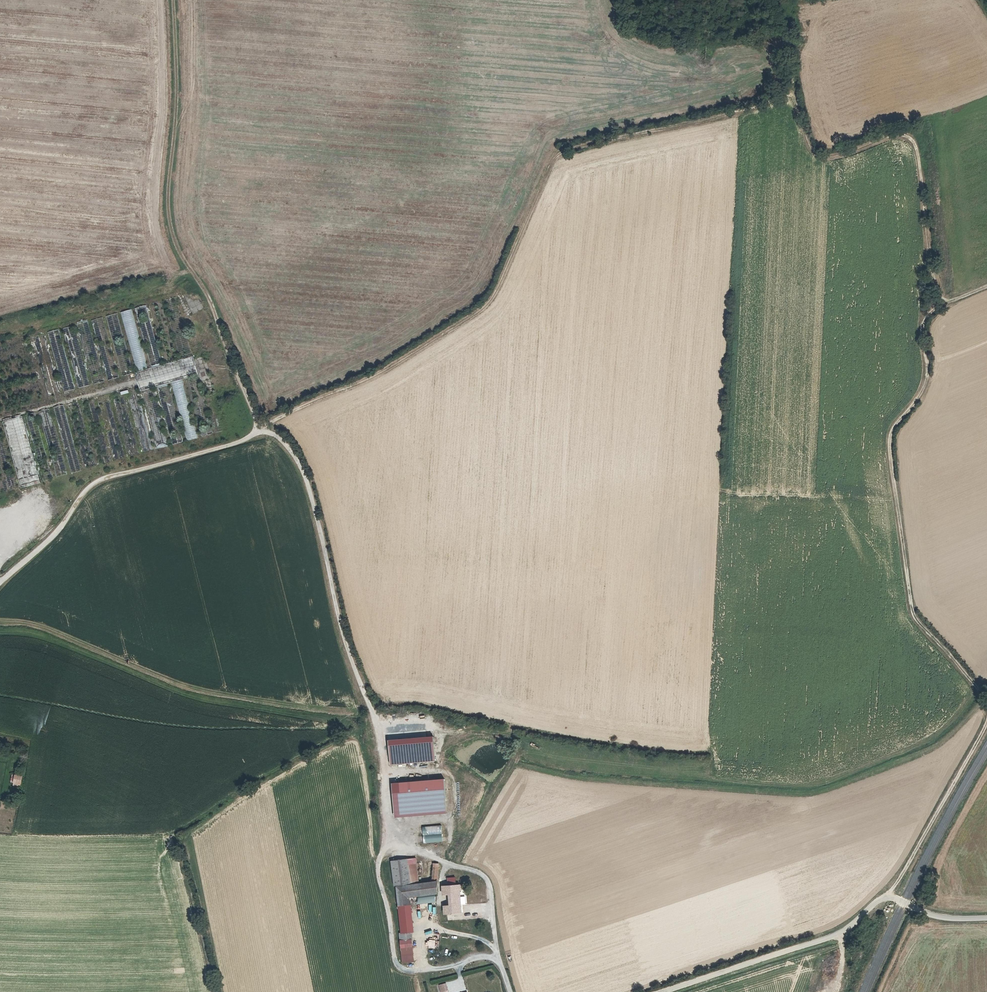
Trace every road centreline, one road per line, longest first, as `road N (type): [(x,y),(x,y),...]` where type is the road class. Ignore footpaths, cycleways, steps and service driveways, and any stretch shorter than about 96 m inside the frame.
road 1 (track): [(484,874),(388,843),(380,731),(347,638),(308,476),(295,450),(258,429),(177,239),(169,206),(178,92),(173,0)]
road 2 (track): [(0,583),(103,479),(239,442),(396,364),(479,310),(502,283),(554,159),(572,146),(715,120),(769,99),(793,101)]
road 3 (track): [(937,310),(925,329),(928,377),(898,423),(893,457),(917,617),(986,698)]
road 4 (unclassified): [(986,919),(934,917),(888,898),(842,932),(664,991)]
road 5 (track): [(937,310),(911,147),(897,137),(817,158),(793,101)]
road 6 (track): [(388,843),(378,868),(400,968),(498,957)]
road 7 (track): [(986,727),(888,898)]
road 8 (unclassified): [(510,991),(484,874)]

